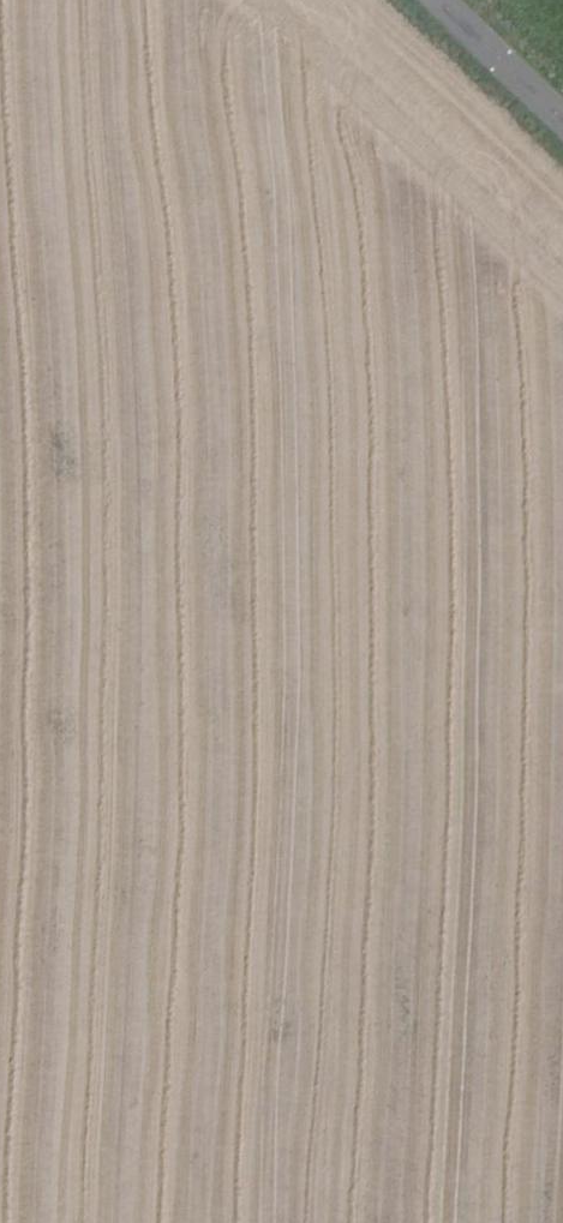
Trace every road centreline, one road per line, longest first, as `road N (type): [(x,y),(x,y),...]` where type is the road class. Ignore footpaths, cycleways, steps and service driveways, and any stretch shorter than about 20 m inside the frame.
road 1 (tertiary): [(435,0),(562,123)]

